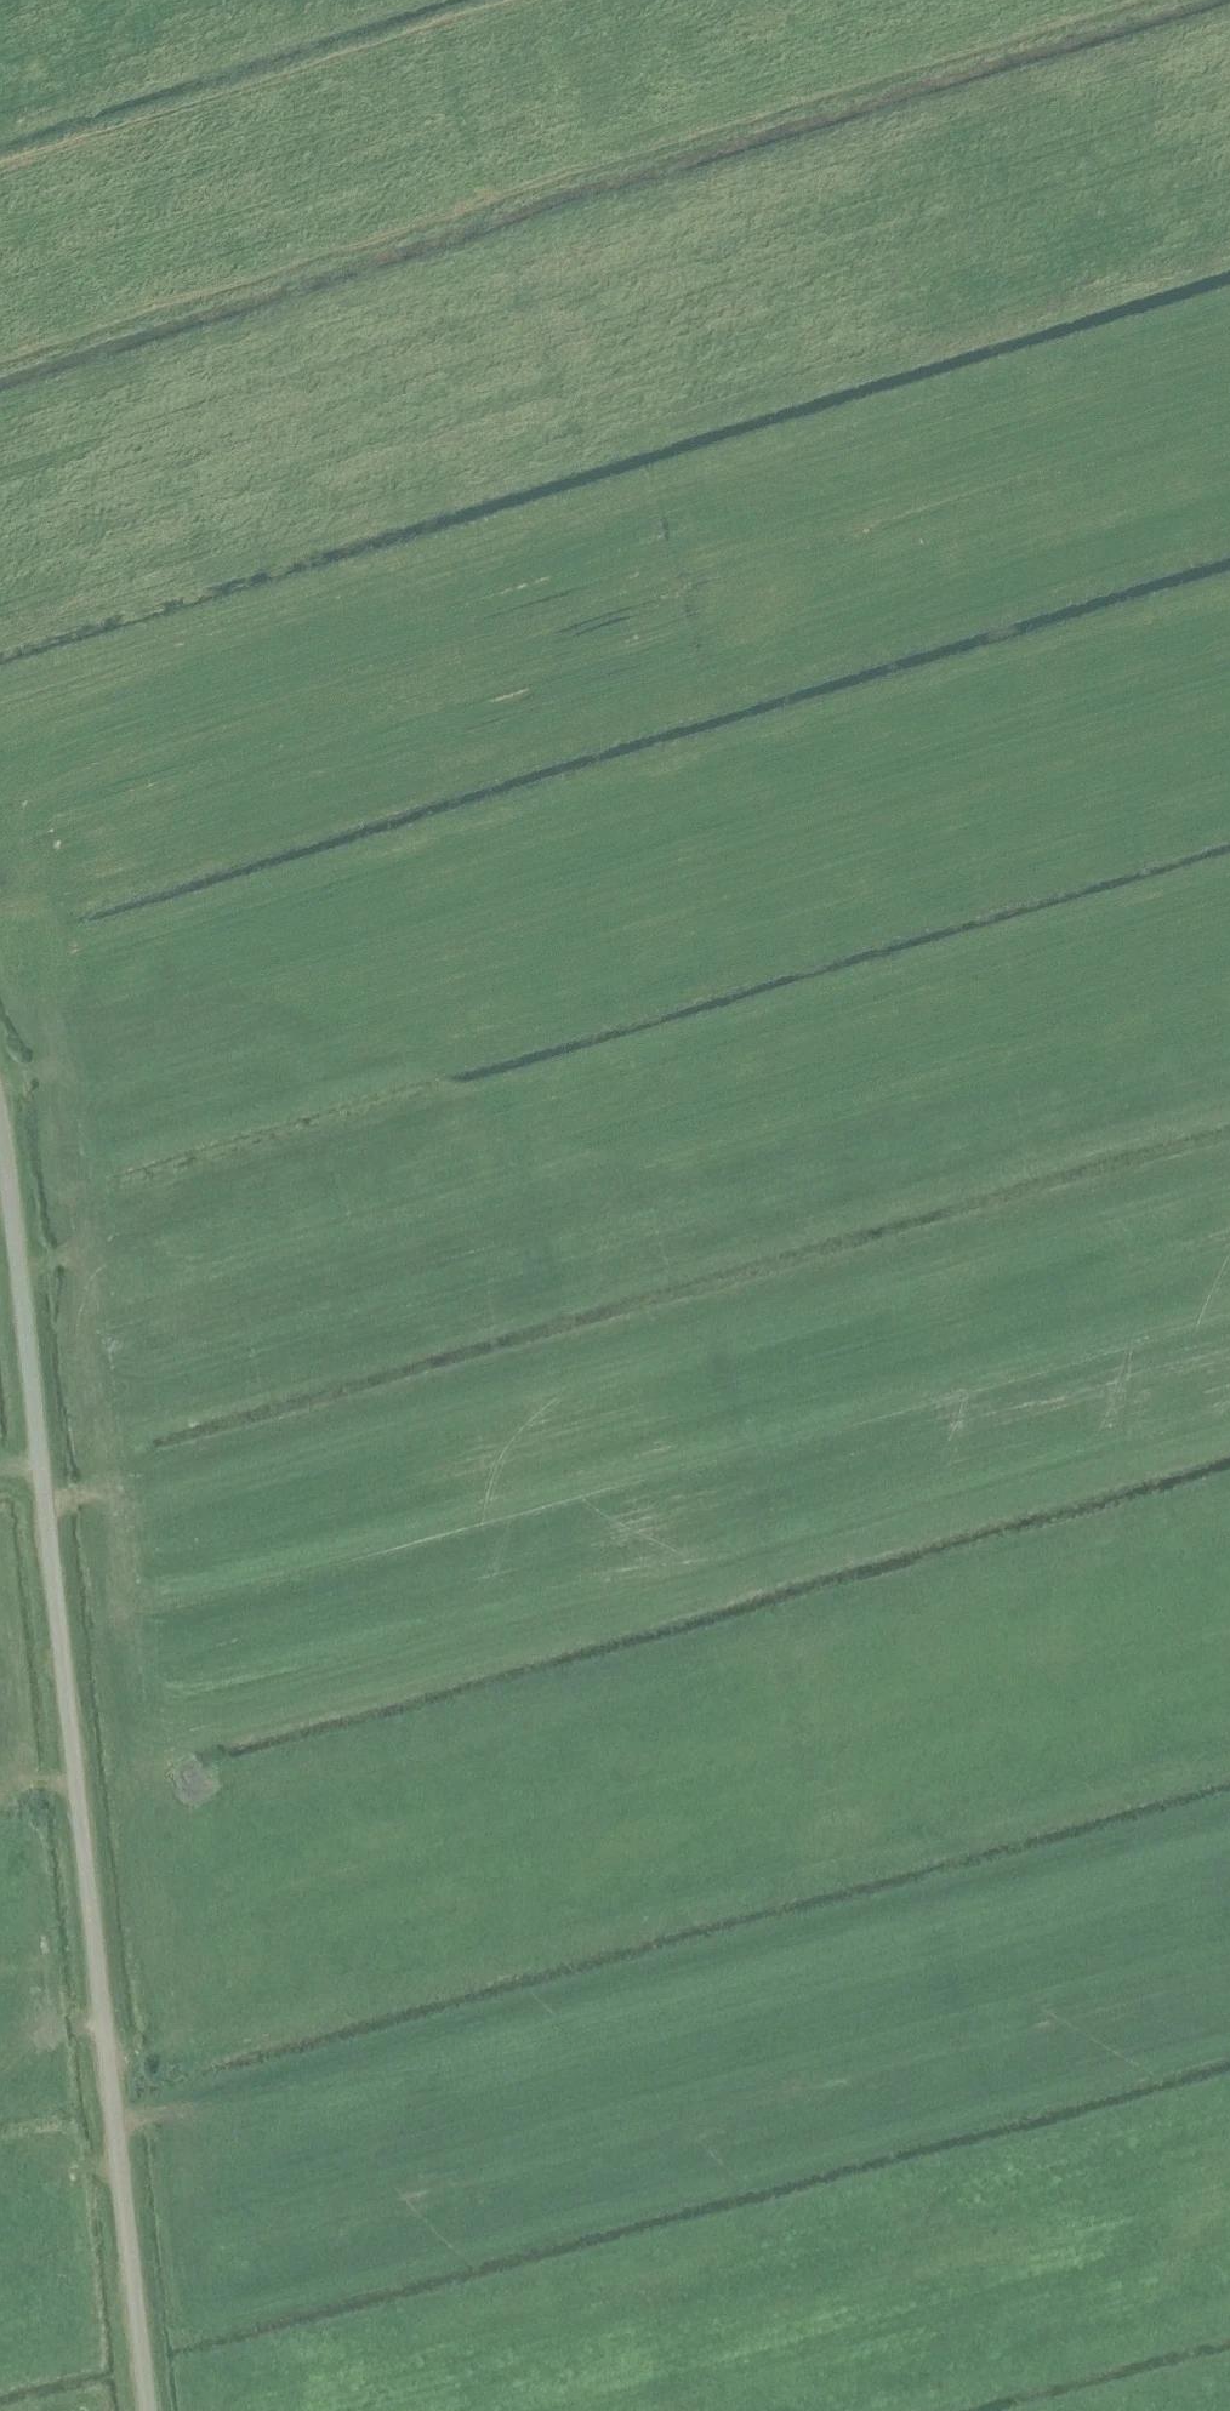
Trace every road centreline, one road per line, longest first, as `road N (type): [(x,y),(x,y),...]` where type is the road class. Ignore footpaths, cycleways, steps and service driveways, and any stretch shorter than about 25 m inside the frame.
road 1 (unclassified): [(146,2410),(0,1202)]

